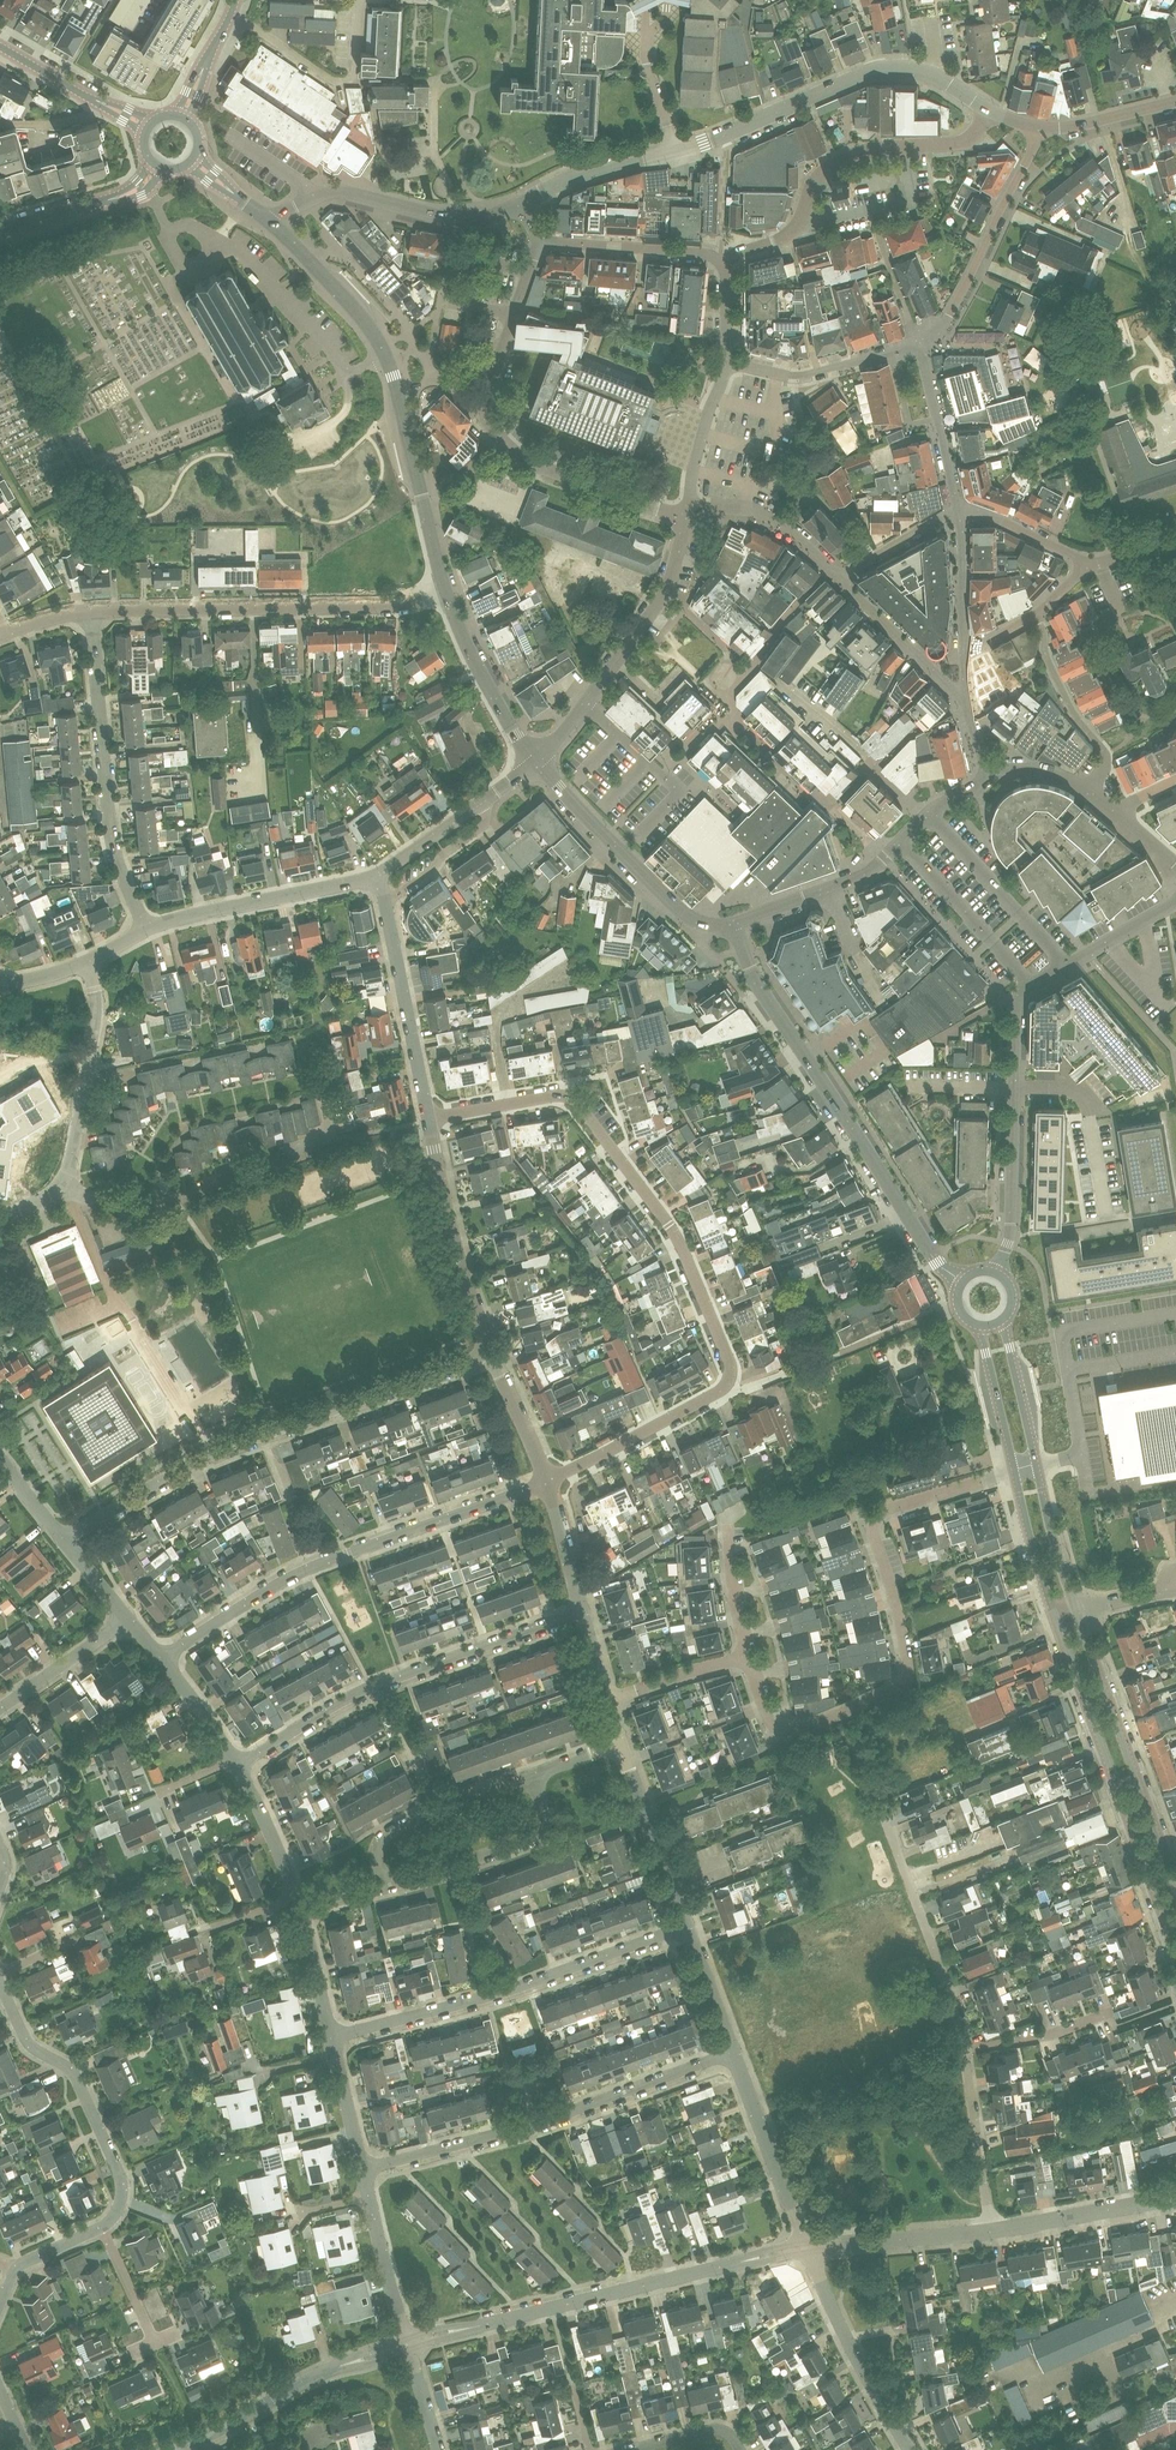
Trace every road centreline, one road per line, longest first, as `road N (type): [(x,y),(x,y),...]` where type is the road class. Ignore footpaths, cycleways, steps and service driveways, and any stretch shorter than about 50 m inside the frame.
road 1 (residential): [(547,1483),(718,1397),(730,1377),(727,1363),(664,1220),(577,1104),(546,1094),(428,1116)]
road 2 (residential): [(1013,1472),(886,1510),(876,1520),(873,1535),(910,1665),(898,1690),(832,1722),(780,1732),(746,1658)]
road 3 (residential): [(996,1273),(1011,1235),(1018,993),(1175,897)]
road 4 (residential): [(64,1540),(231,1445),(464,1363),(482,1349)]
road 5 (tertiary): [(961,1288),(774,1014),(733,924)]
road 6 (residential): [(162,1658),(309,1568),(547,1483)]
road 7 (tertiary): [(446,591),(384,354),(353,308),(272,223)]
road 8 (tertiary): [(407,2343),(806,2245)]
road 9 (residential): [(362,2167),(579,2107),(733,2052)]
road 10 (residential): [(236,1766),(374,1686),(582,1613)]
road 11 (residential): [(331,2037),(486,1996),(687,1928)]
road 12 (tertiary): [(1054,1618),(1175,1959)]
road 13 (residential): [(632,499),(515,454),(485,415),(541,238)]
road 14 (residential): [(90,610),(394,605),(446,591)]
road 15 (residential): [(678,151),(893,66),(937,76),(990,112)]
road 16 (residential): [(63,1182),(123,1209),(154,1205),(330,1139),(320,1095)]
road 17 (residential): [(725,258),(786,236),(813,184),(838,160),(888,147),(961,143),(990,112)]
road 18 (residential): [(145,928),(110,820),(90,610)]
road 19 (residential): [(964,2051),(864,1763)]
road 20 (residential): [(733,924),(871,874),(928,815),(982,776)]
road 21 (tertiary): [(1175,1883),(1076,1610)]
road 22 (residential): [(103,2227),(121,2203),(120,2174),(76,2076),(25,2038),(0,1986)]
road 23 (tertiary): [(733,924),(707,924),(679,910),(539,762)]
road 24 (residential): [(272,223),(323,193),(453,218),(521,205)]
road 25 (tertiary): [(173,2449),(320,2374),(407,2343)]
road 26 (residential): [(1043,131),(939,335),(919,344)]
road 27 (residential): [(145,928),(379,874)]
road 28 (residential): [(482,1349),(428,1116)]
road 29 (residential): [(908,2449),(806,2245)]
road 30 (residential): [(63,1182),(98,1014),(86,962)]
road 31 (residential): [(384,1884),(540,1833),(544,1807),(535,1776)]
road 32 (residential): [(428,1116),(385,904)]
road 33 (residential): [(384,1884),(380,1840),(436,1808),(535,1776)]
road 34 (residential): [(806,2245),(733,2052)]
road 35 (residential): [(596,688),(665,590),(687,509)]
road 36 (residential): [(1088,791),(1105,755),(1072,710),(1035,613)]
road 37 (residential): [(687,1928),(619,1743)]
road 38 (residential): [(919,344),(795,375),(728,365)]
road 39 (tertiary): [(539,762),(486,683),(446,591)]
road 40 (tertiary): [(991,2231),(1175,2196)]
road 41 (tertiary): [(806,2245),(991,2231)]
road 42 (residential): [(725,258),(541,238)]
road 43 (residential): [(991,2231),(964,2051)]
road 44 (residential): [(842,576),(768,517),(687,509)]
road 45 (residential): [(958,510),(919,344)]
road 46 (residential): [(963,692),(842,576)]
road 47 (residential): [(521,205),(570,181),(678,151)]
road 48 (residential): [(407,2343),(368,2195)]
road 49 (residential): [(4,1706),(128,1617)]
road 50 (tertiary): [(1036,1466),(1004,1317)]
road 51 (residential): [(385,904),(485,826),(488,801)]
road 52 (tertiary): [(1013,1472),(1054,1618)]
road 53 (tertiary): [(982,1324),(1013,1472)]
road 54 (residential): [(687,509),(728,365)]
road 55 (tertiary): [(1076,1610),(1036,1466)]
road 56 (residential): [(547,1483),(482,1349)]
road 57 (residential): [(746,1658),(604,1699)]
road 58 (residential): [(1107,2017),(964,2051)]
road 59 (residential): [(964,654),(958,510)]
road 60 (residential): [(295,1895),(236,1766)]
road 61 (residential): [(1087,563),(989,515),(958,510)]
road 62 (residential): [(874,215),(919,344)]
road 63 (residential): [(582,1613),(547,1483)]
road 64 (residential): [(1175,105),(1043,131)]
road 65 (residential): [(331,2037),(300,1907)]
road 66 (residential): [(958,510),(842,576)]
road 67 (residential): [(733,2052),(687,1928)]
road 68 (residential): [(379,874),(488,801)]
road 69 (residential): [(740,2449),(731,2434),(711,2428),(625,2449)]
road 70 (residential): [(155,2341),(103,2227)]
road 71 (residential): [(746,1658),(731,1536)]
road 72 (residential): [(232,1759),(162,1658)]

